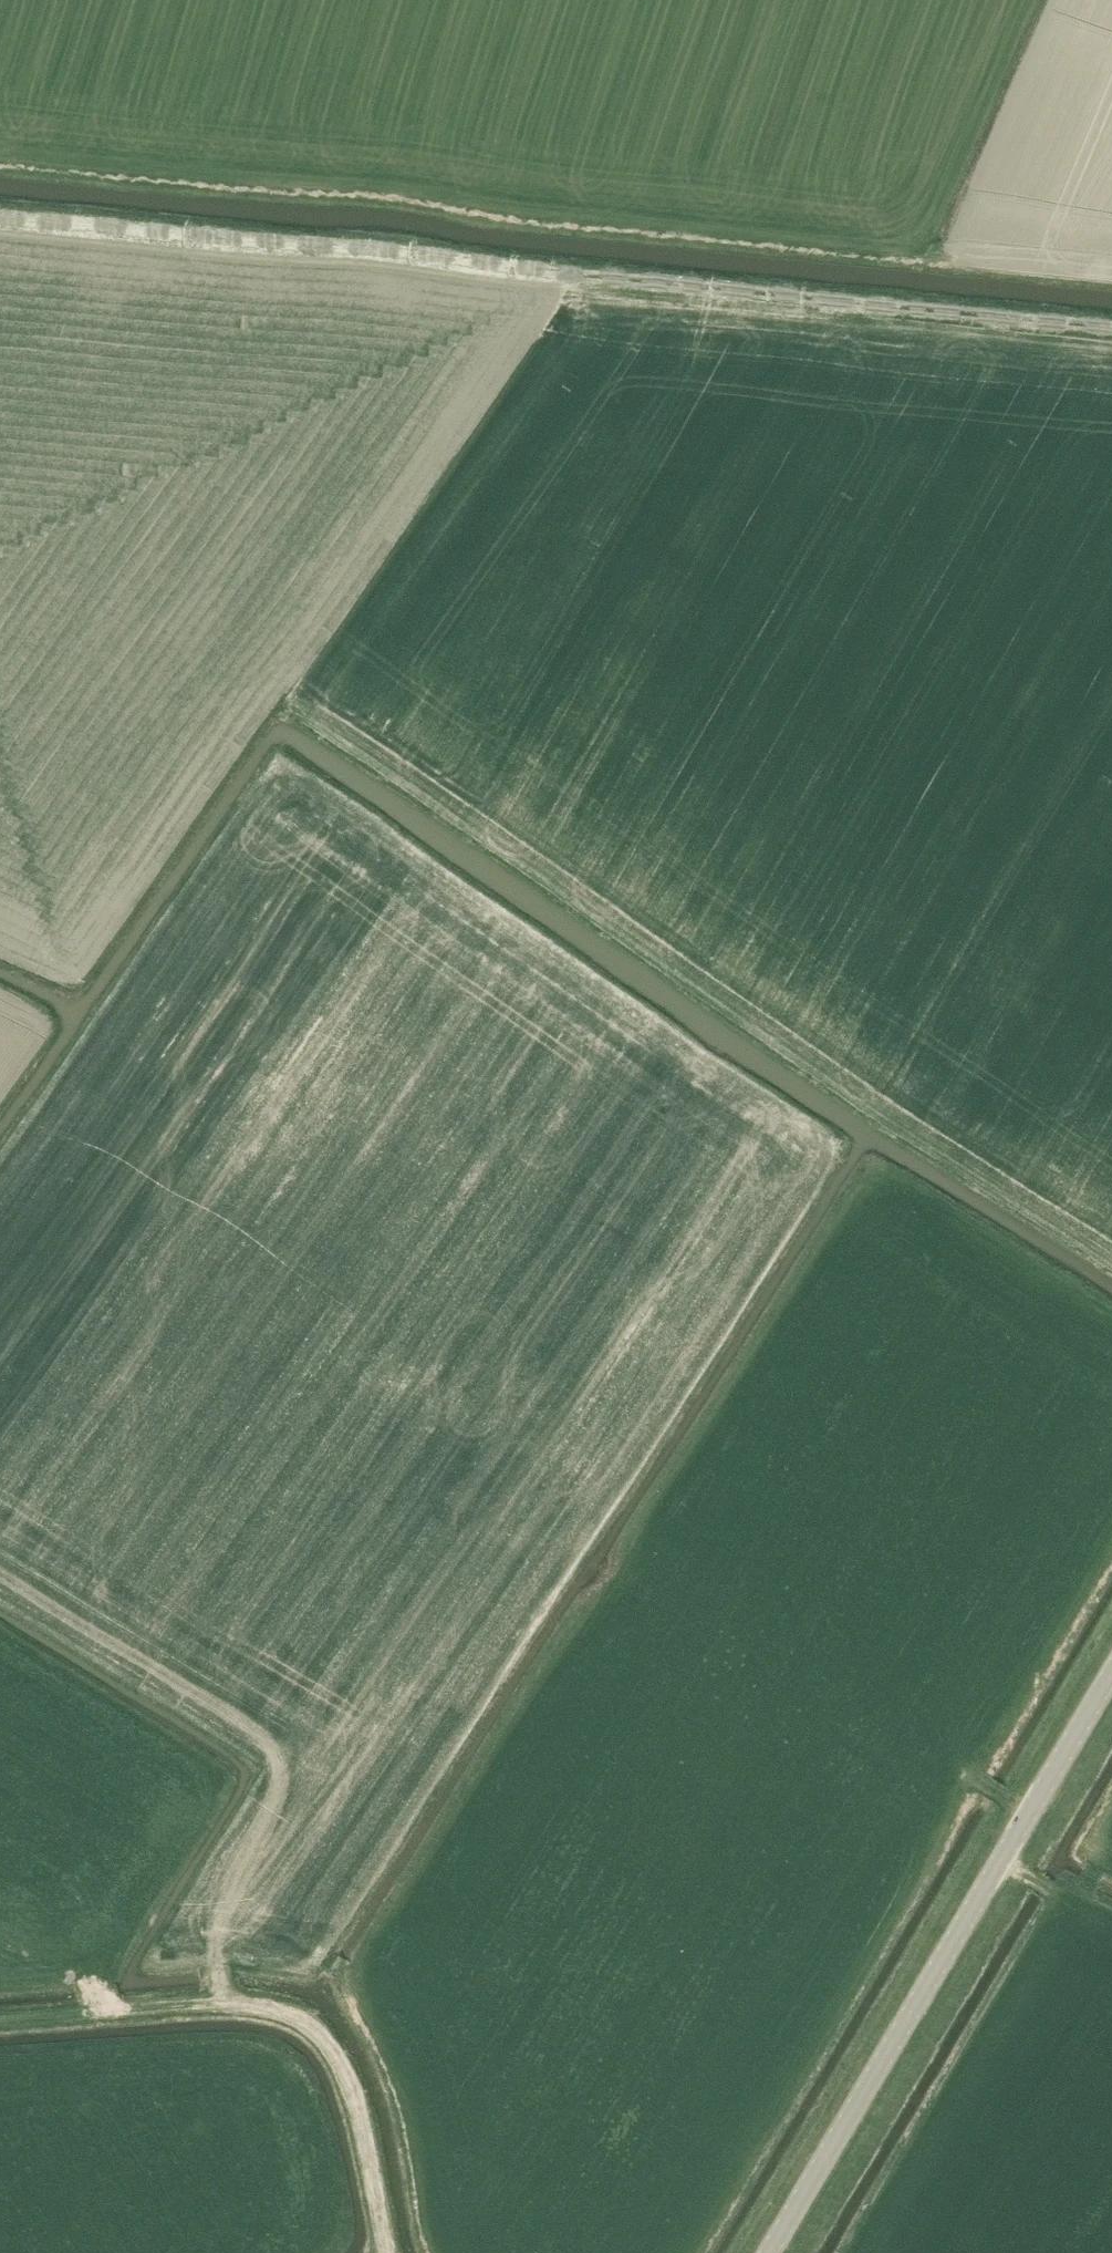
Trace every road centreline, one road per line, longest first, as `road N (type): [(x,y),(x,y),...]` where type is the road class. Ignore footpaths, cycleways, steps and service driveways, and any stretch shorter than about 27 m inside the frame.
road 1 (tertiary): [(770,2252),(1111,1673)]
road 2 (track): [(0,2022),(230,2004),(307,2022),(331,2047),(355,2095),(390,2252)]

